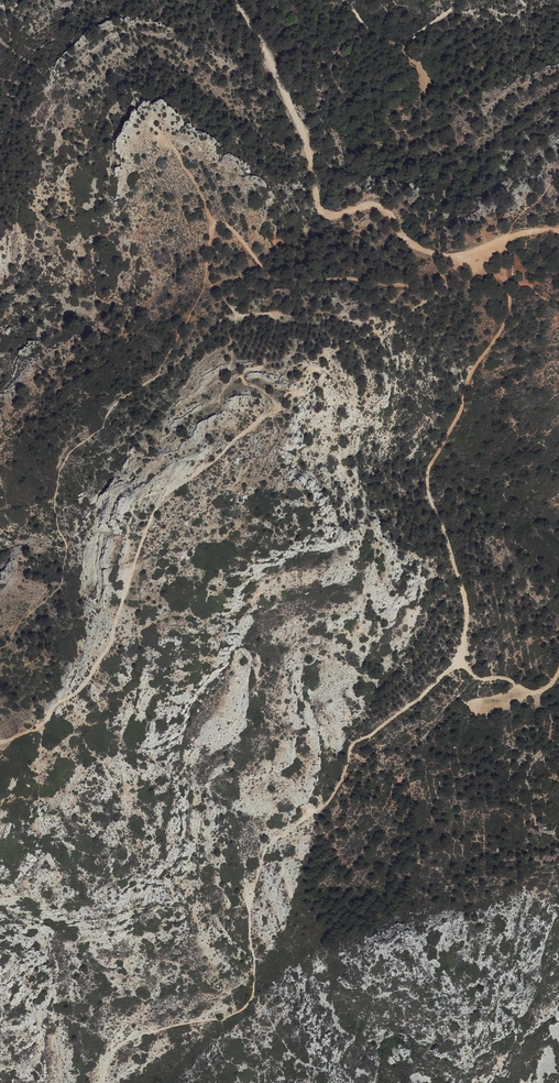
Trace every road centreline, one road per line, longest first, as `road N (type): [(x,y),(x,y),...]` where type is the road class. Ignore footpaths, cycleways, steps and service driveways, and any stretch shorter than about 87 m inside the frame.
road 1 (track): [(0,743),(44,725),(56,703),(80,692),(113,640),(150,522),(167,495),(278,409),(243,377),(265,362),(277,322),(235,312),(207,279)]
road 2 (track): [(558,232),(441,256),(416,247),(387,209),(324,213),(276,80),(232,0)]
road 3 (track): [(461,658),(464,593),(428,495),(428,470),(470,374),(505,324),(510,301),(490,247)]
road 4 (track): [(207,279),(213,218),(233,230),(268,277),(286,281),(412,285),(460,272),(490,247)]
road 5 (track): [(273,839),(334,795),(353,743),(433,688),(461,658)]
road 6 (track): [(344,0),(378,39),(401,48),(461,0)]
road 7 (track): [(558,671),(542,692),(530,691),(479,679),(461,658)]

